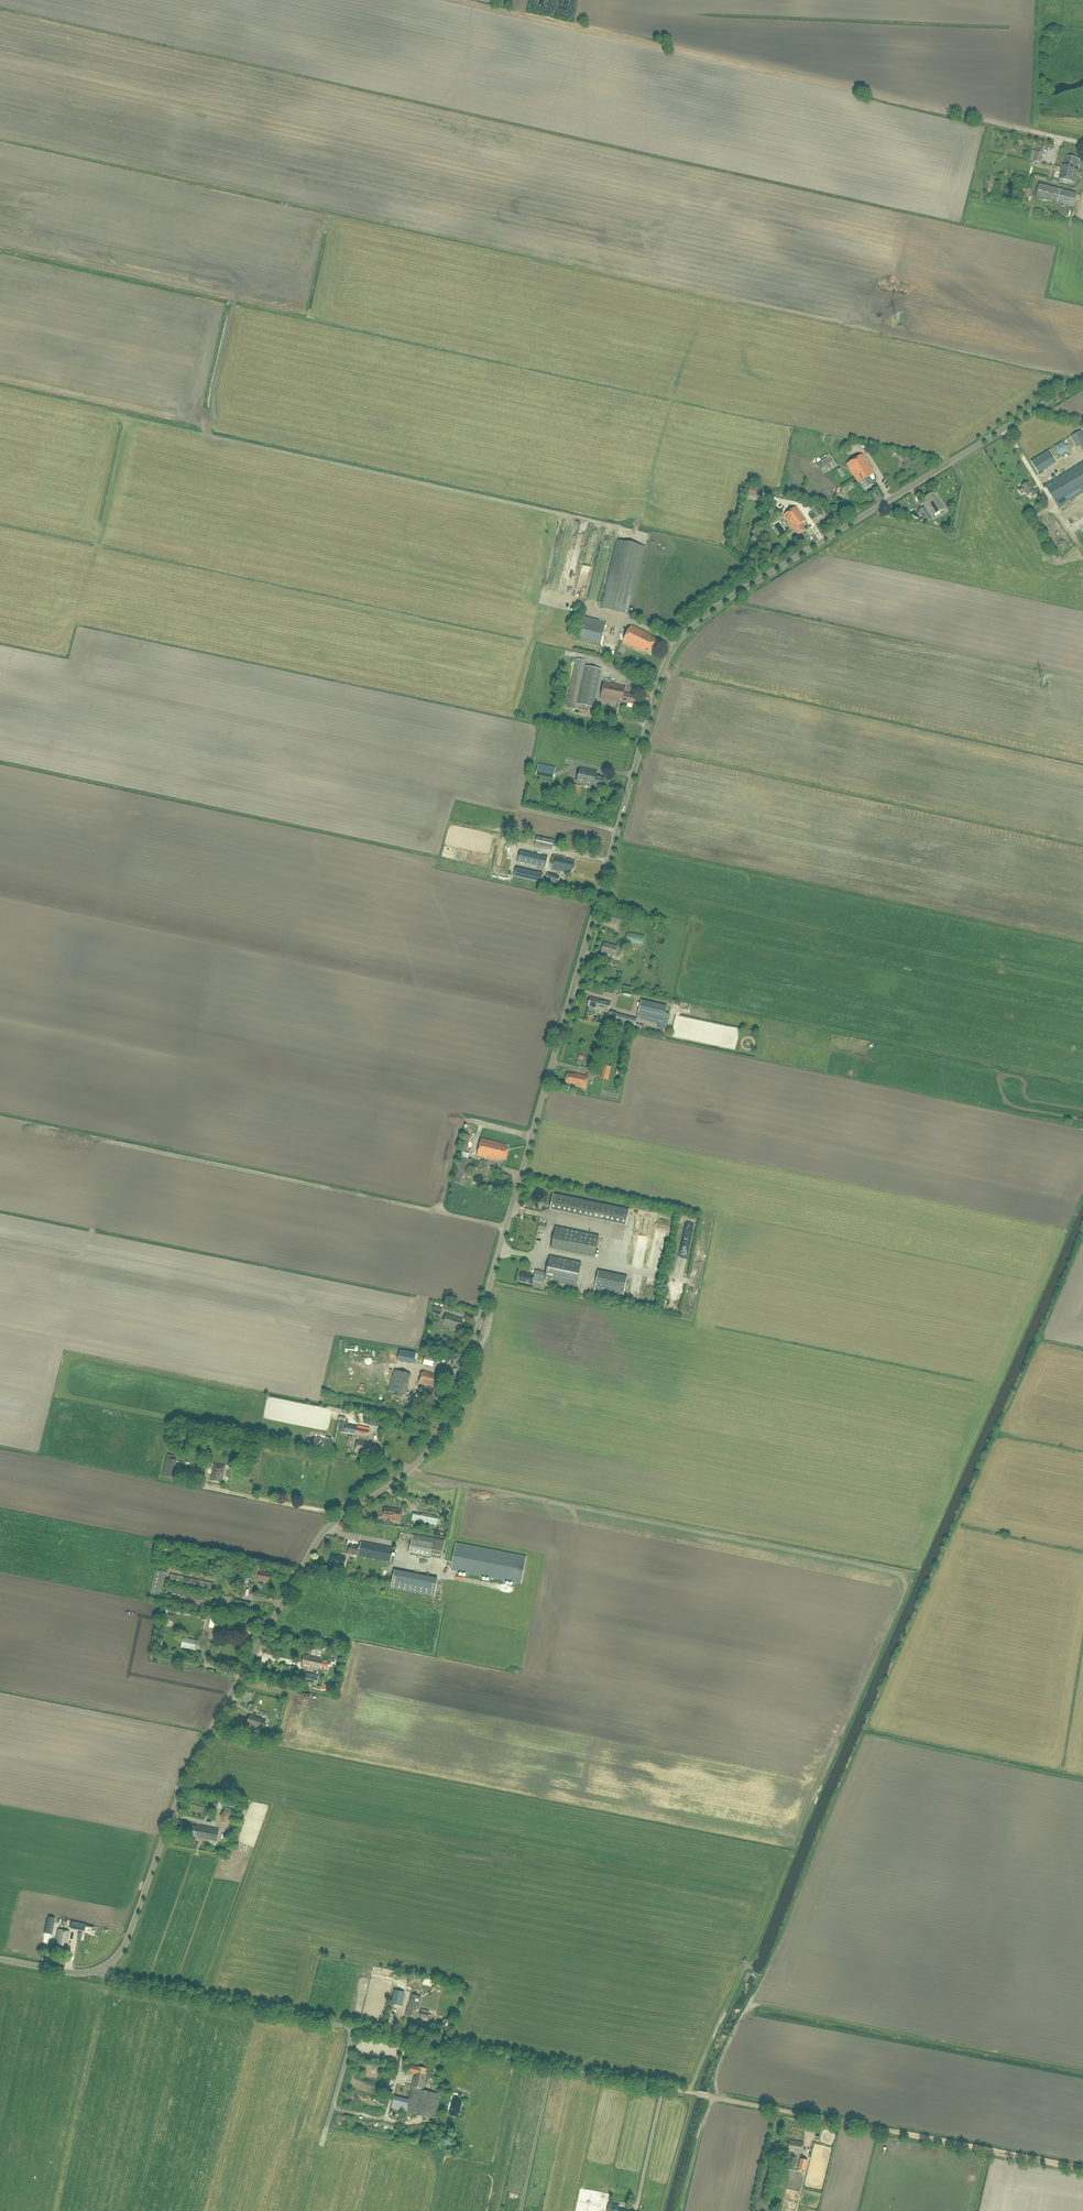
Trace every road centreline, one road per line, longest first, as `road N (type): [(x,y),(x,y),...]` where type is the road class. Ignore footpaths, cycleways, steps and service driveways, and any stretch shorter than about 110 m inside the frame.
road 1 (tertiary): [(103,1968),(125,1945),(194,1761),(315,1544),(406,1473),(447,1430),(668,657),(711,611),(1082,380)]
road 2 (track): [(1046,135),(453,0)]
road 3 (track): [(542,596),(562,515),(122,417)]
road 4 (track): [(0,1118),(506,1227)]
road 5 (track): [(1082,2169),(801,2113)]
road 6 (unclassified): [(354,2028),(118,1981),(103,1968)]
road 7 (unclassified): [(801,2113),(550,2065)]
road 8 (track): [(1082,378),(879,325)]
road 9 (unclassified): [(550,2065),(354,2028)]
road 10 (unclassified): [(302,2210),(354,2028)]
road 11 (unclassified): [(521,2210),(550,2065)]
road 12 (track): [(663,2087),(635,2210)]

